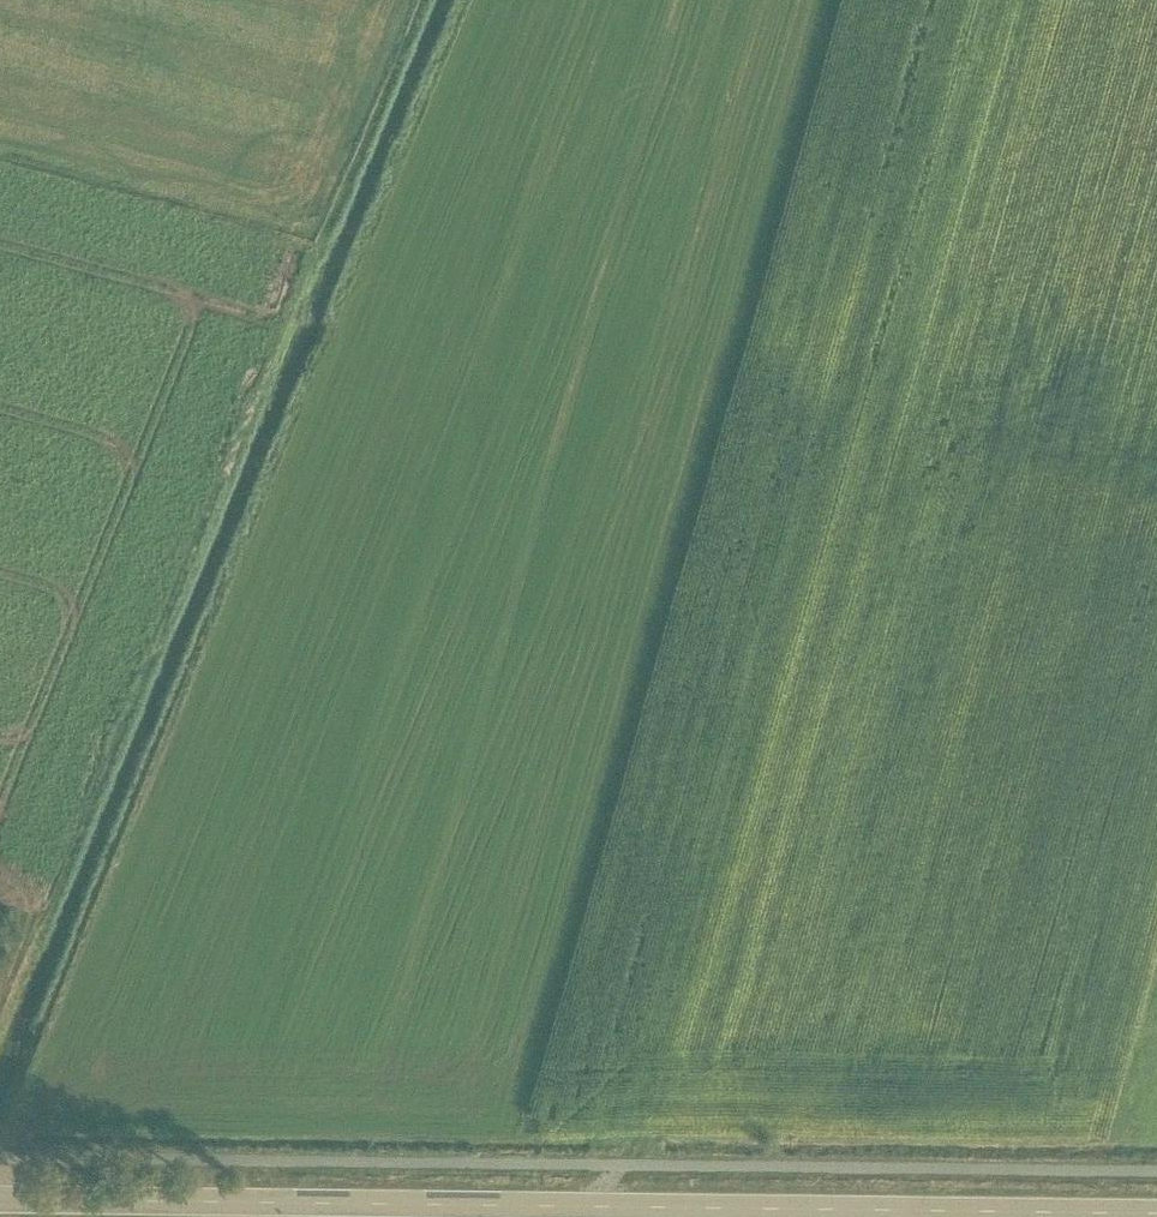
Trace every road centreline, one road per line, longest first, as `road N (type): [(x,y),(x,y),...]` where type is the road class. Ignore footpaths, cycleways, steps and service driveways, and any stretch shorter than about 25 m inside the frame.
road 1 (secondary): [(1156,1213),(0,1194)]

